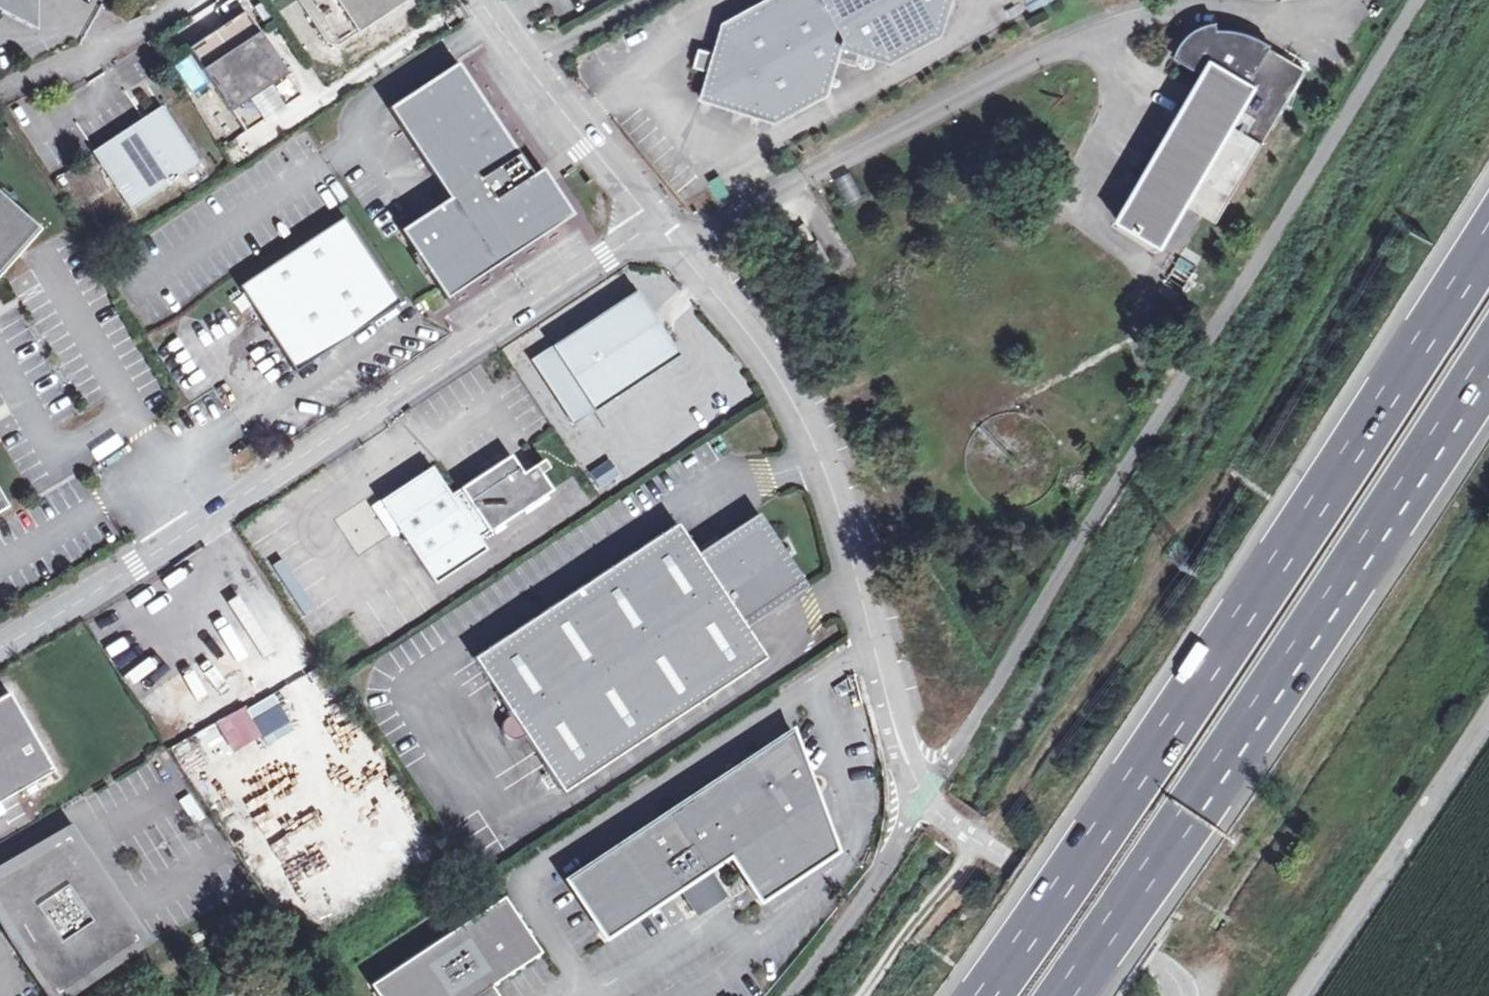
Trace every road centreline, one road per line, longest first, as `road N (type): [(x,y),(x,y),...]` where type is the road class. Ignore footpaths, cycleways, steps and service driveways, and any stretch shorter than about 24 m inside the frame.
road 1 (track): [(861,995),(1209,518),(1488,47)]
road 2 (residential): [(647,223),(755,342),(796,412),(836,514),(872,663),(927,802),(1174,977),(1181,995)]
road 3 (motorway): [(1488,240),(986,995)]
road 4 (residential): [(647,223),(219,512),(0,646)]
road 5 (motorway): [(1065,995),(1488,359)]
road 6 (unclassified): [(1488,692),(1287,995)]
road 7 (residential): [(475,0),(647,223)]
road 8 (unclassified): [(177,0),(121,37),(0,90)]

